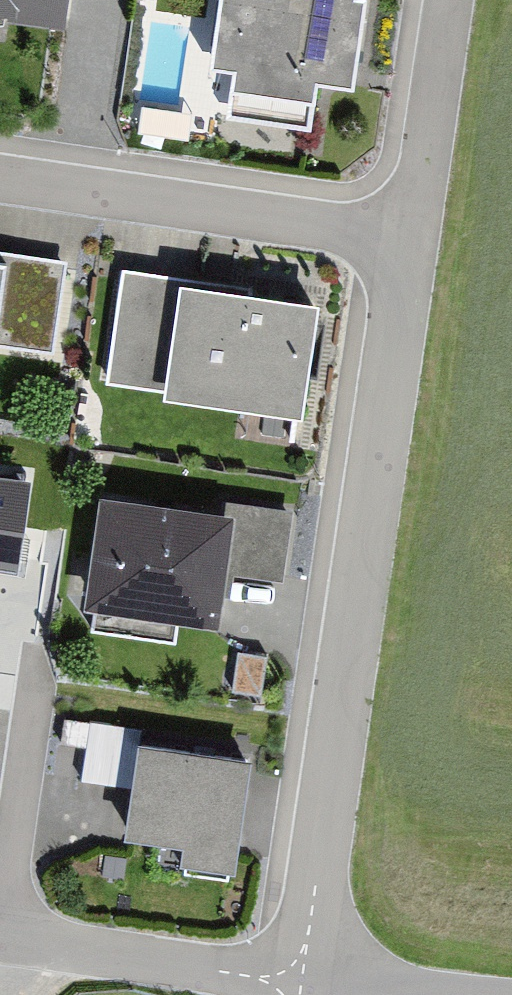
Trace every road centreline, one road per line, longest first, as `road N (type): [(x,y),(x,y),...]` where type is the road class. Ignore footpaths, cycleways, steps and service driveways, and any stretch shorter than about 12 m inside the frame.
road 1 (residential): [(301,986),(411,242)]
road 2 (residential): [(411,242),(0,181)]
road 3 (residential): [(301,986),(0,933)]
road 4 (residential): [(0,917),(40,665)]
road 5 (residential): [(411,242),(447,0)]

